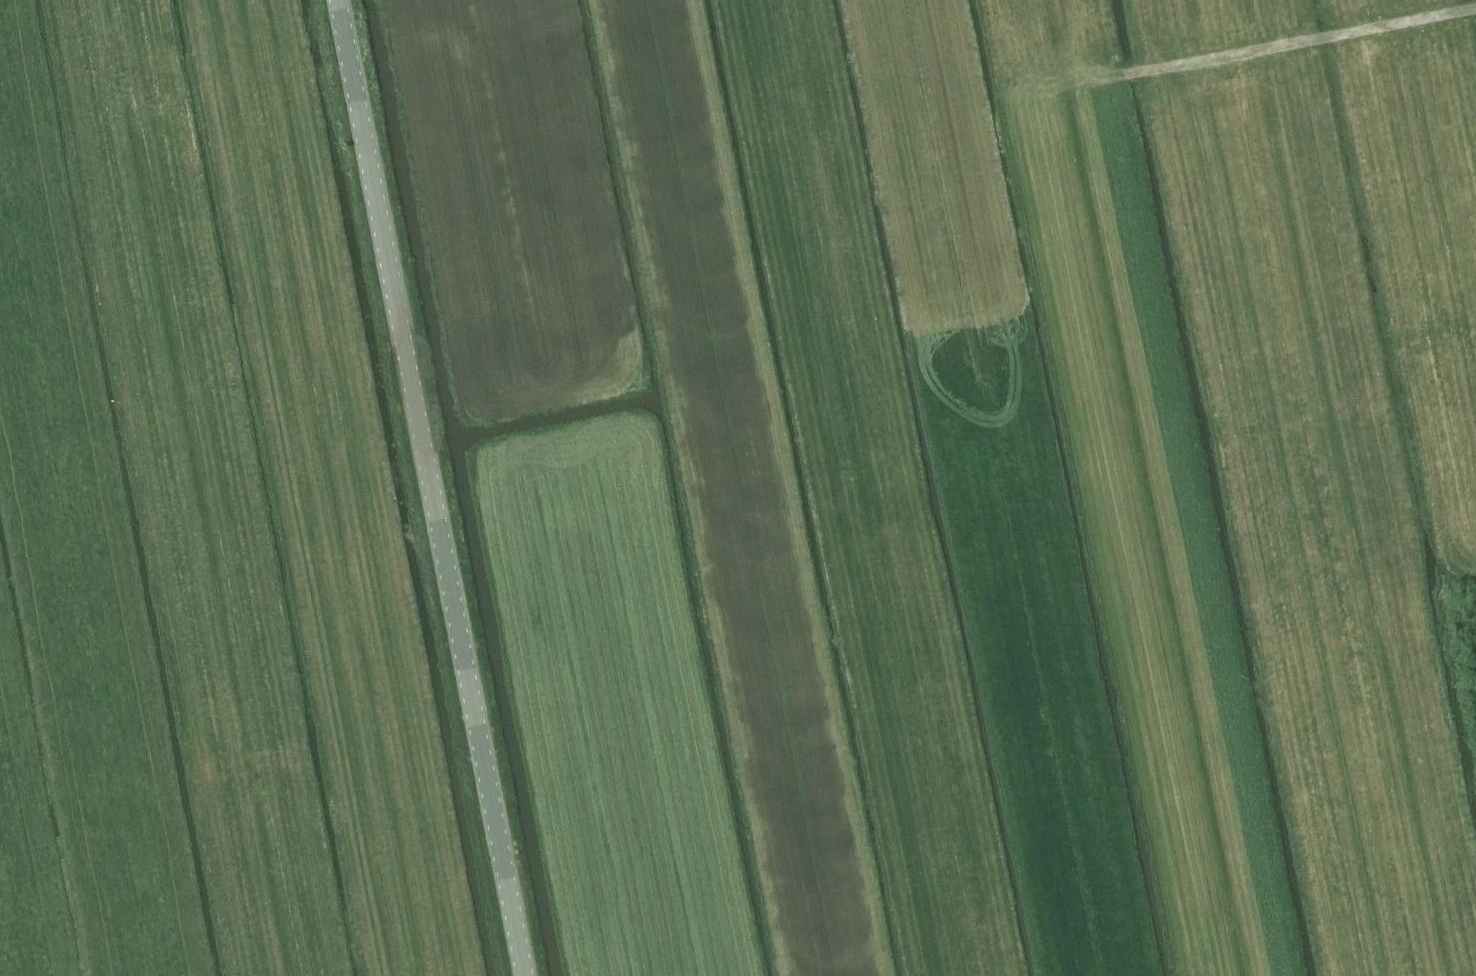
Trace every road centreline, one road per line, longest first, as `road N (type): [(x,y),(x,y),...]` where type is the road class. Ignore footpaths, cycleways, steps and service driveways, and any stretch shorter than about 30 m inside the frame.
road 1 (tertiary): [(525,975),(339,0)]
road 2 (track): [(1104,78),(1475,6)]

